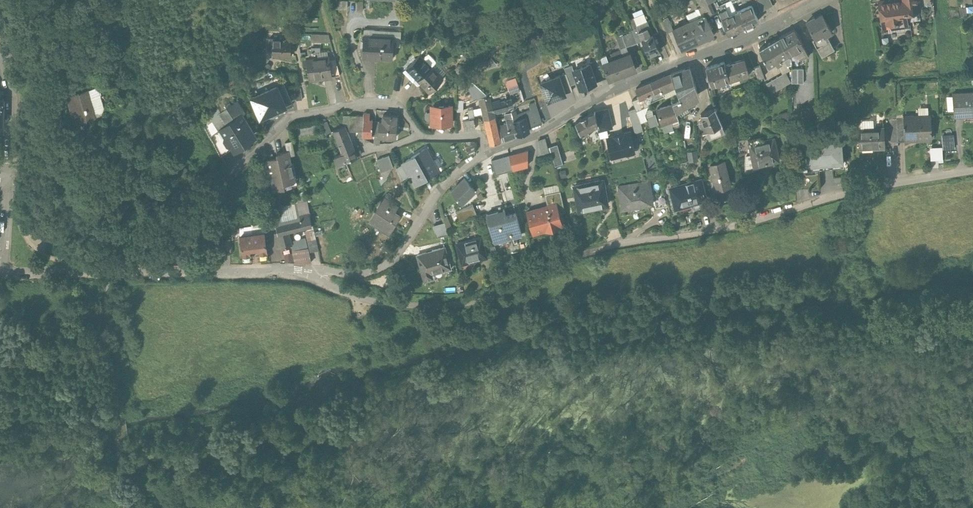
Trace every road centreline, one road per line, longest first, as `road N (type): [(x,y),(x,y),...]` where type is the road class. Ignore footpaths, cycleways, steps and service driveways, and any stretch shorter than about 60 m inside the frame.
road 1 (residential): [(339,283),(382,298),(470,294),(605,241),(744,221),(858,188),(972,166)]
road 2 (residential): [(419,134),(397,107),(326,110),(292,119),(260,149),(203,182),(163,193),(147,188),(90,148),(64,109),(52,82),(42,0)]
road 3 (residential): [(816,0),(750,37),(621,83),(544,128),(487,149)]
road 4 (unclassified): [(6,269),(297,272),(339,283)]
road 5 (residential): [(487,149),(448,176),(392,253),(339,283)]
road 6 (unclassified): [(9,175),(0,27)]

